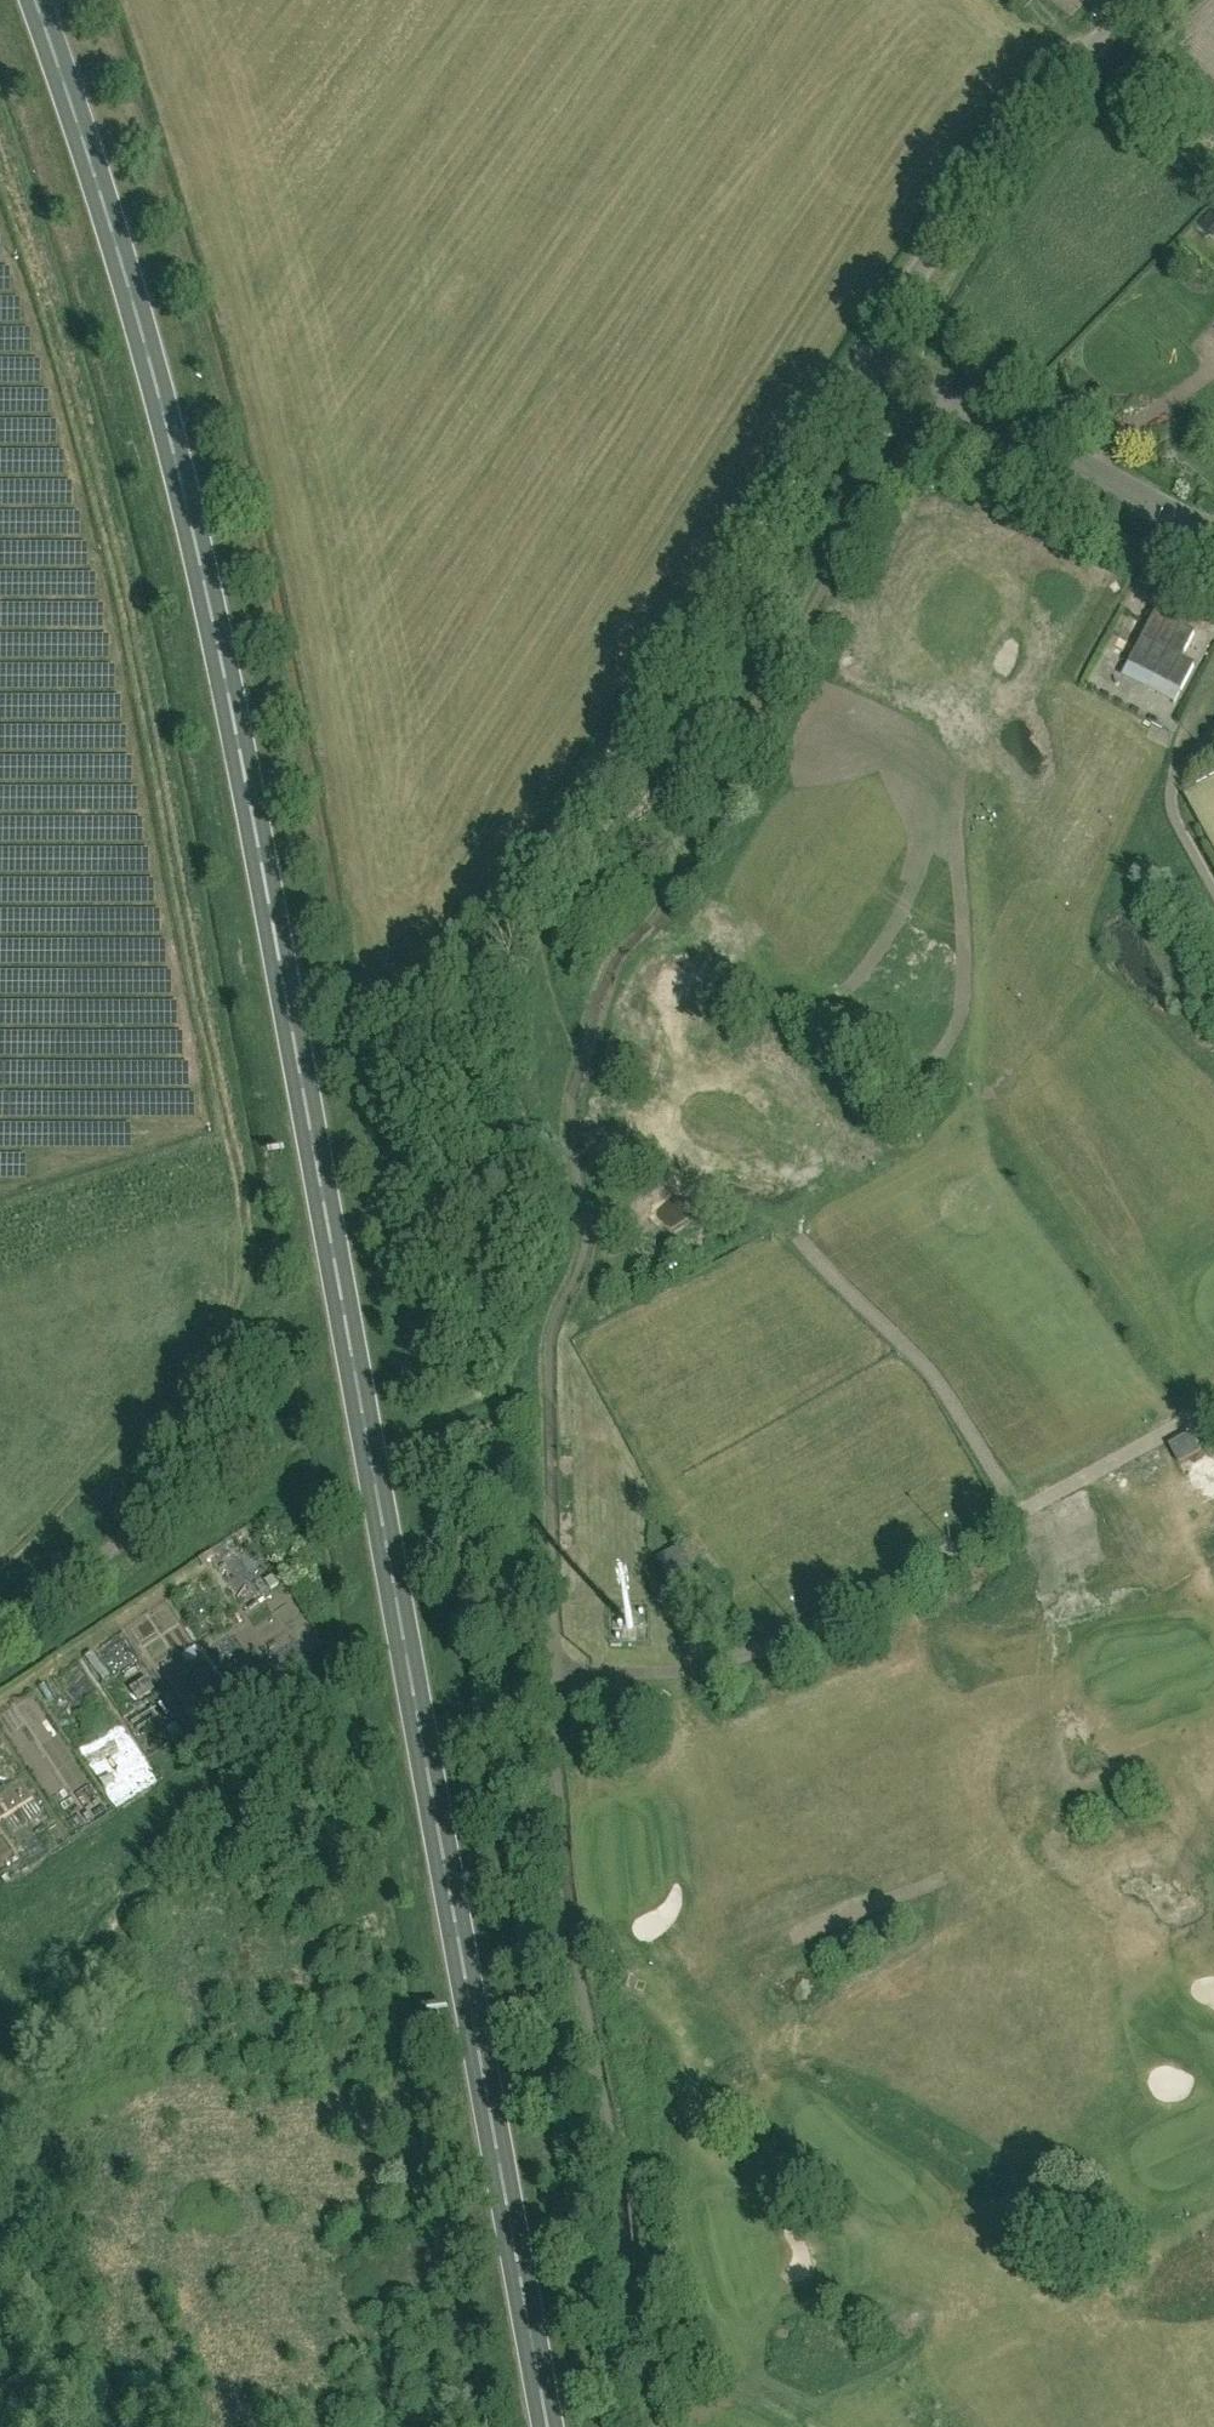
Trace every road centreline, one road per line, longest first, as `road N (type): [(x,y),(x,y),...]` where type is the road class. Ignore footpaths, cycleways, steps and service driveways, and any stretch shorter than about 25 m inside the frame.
road 1 (primary): [(548,2426),(239,737),(178,469),(95,173),(37,0)]
road 2 (unclassified): [(494,927),(864,350)]
road 3 (unclassified): [(864,350),(972,183),(1139,0)]
road 4 (unclassified): [(1213,533),(1176,520),(864,350)]

